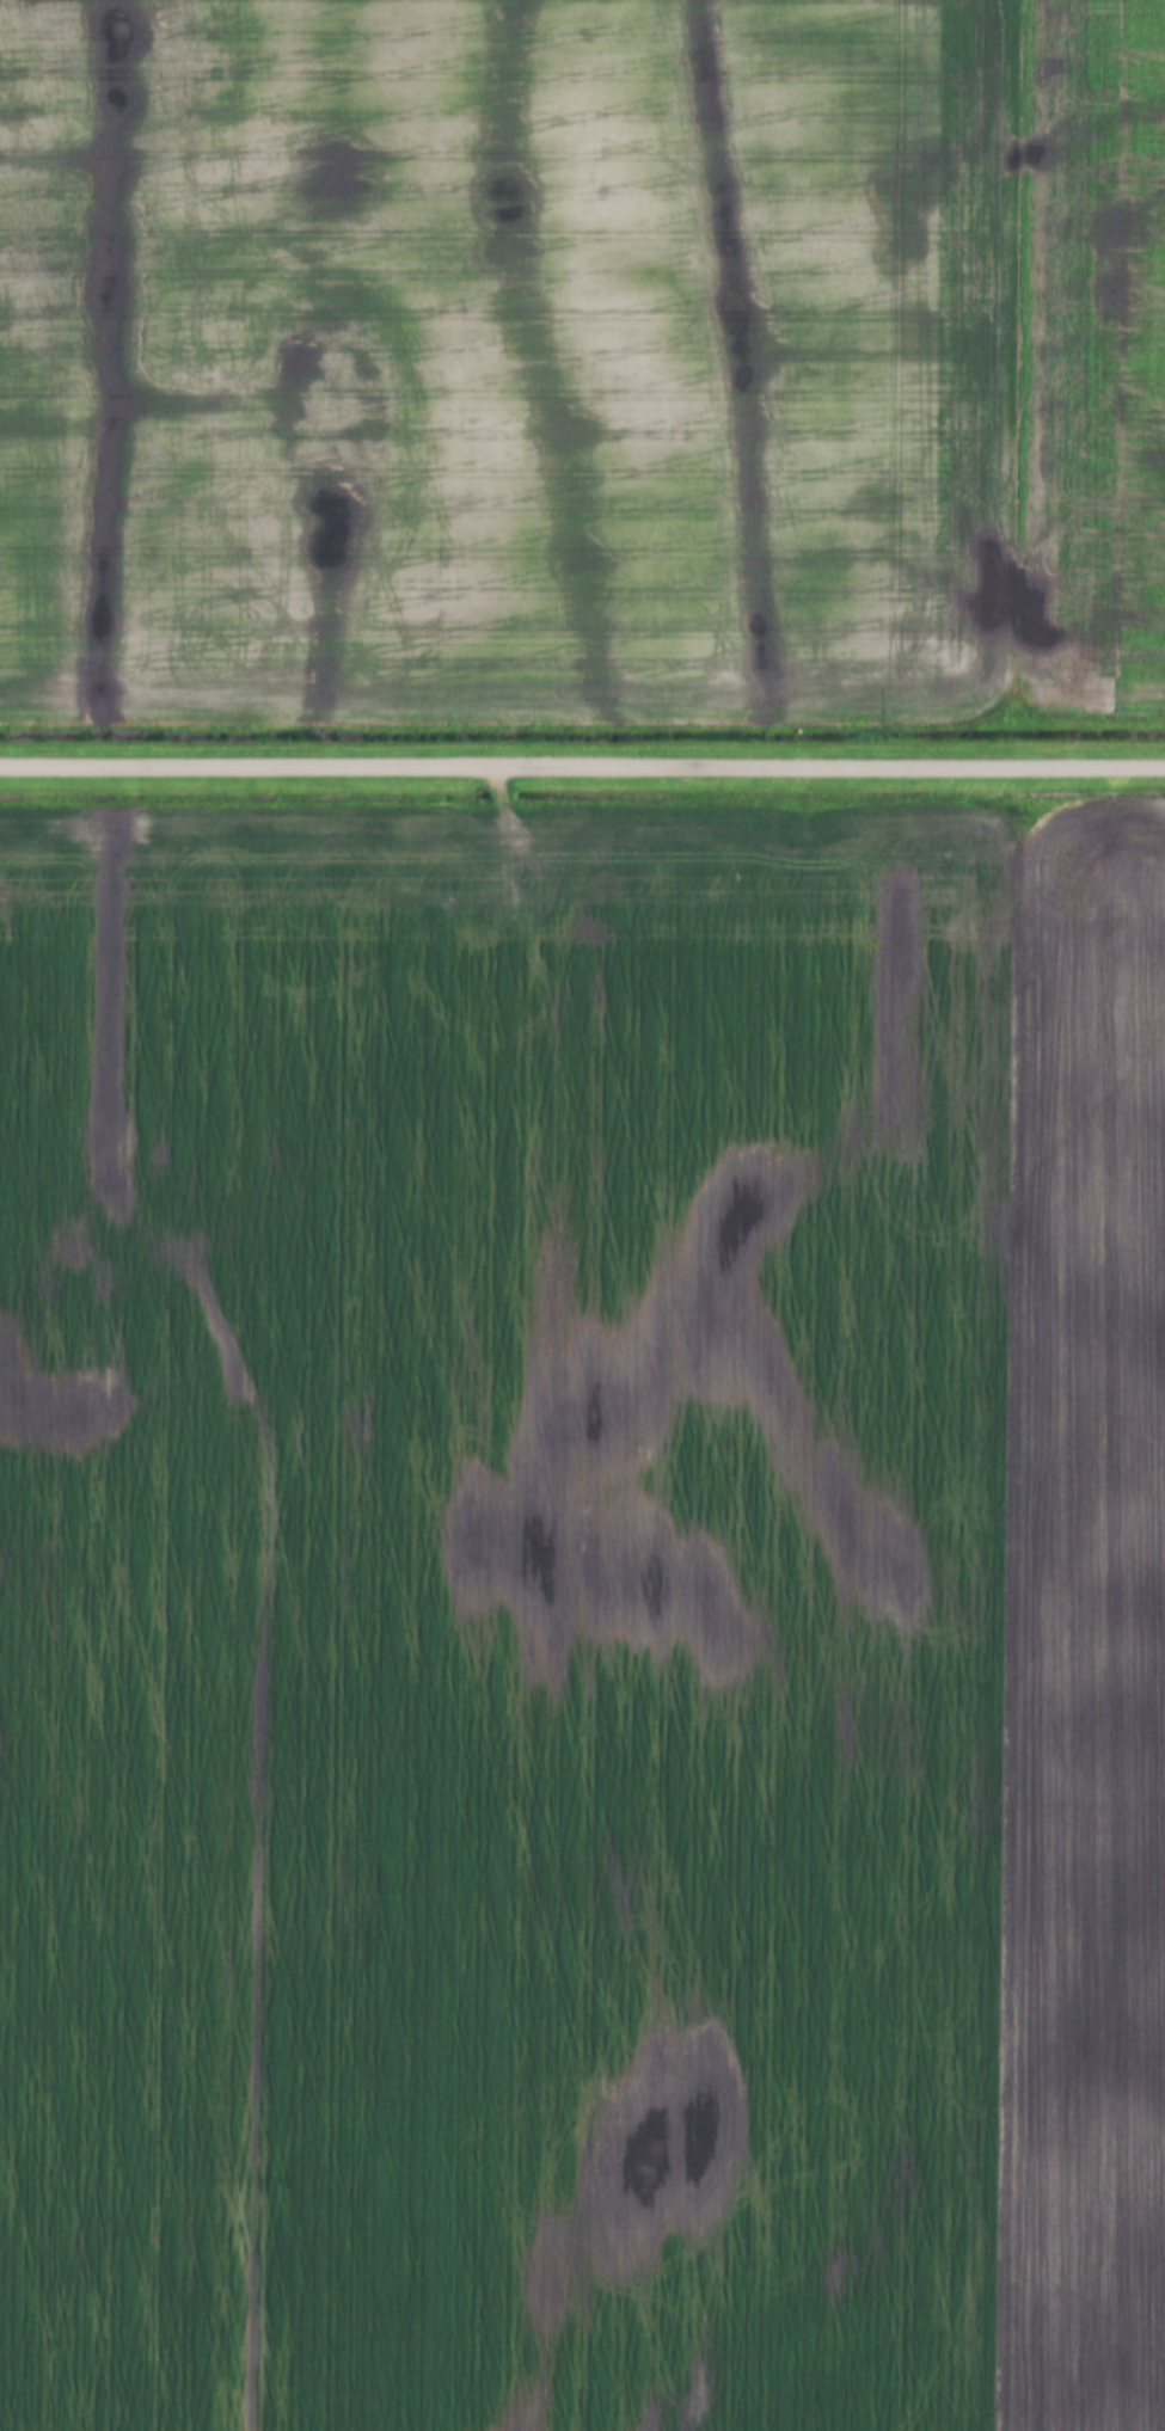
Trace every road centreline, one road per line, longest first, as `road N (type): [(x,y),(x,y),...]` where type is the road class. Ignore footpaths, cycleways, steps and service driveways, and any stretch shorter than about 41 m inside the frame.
road 1 (residential): [(1164,769),(0,770)]

